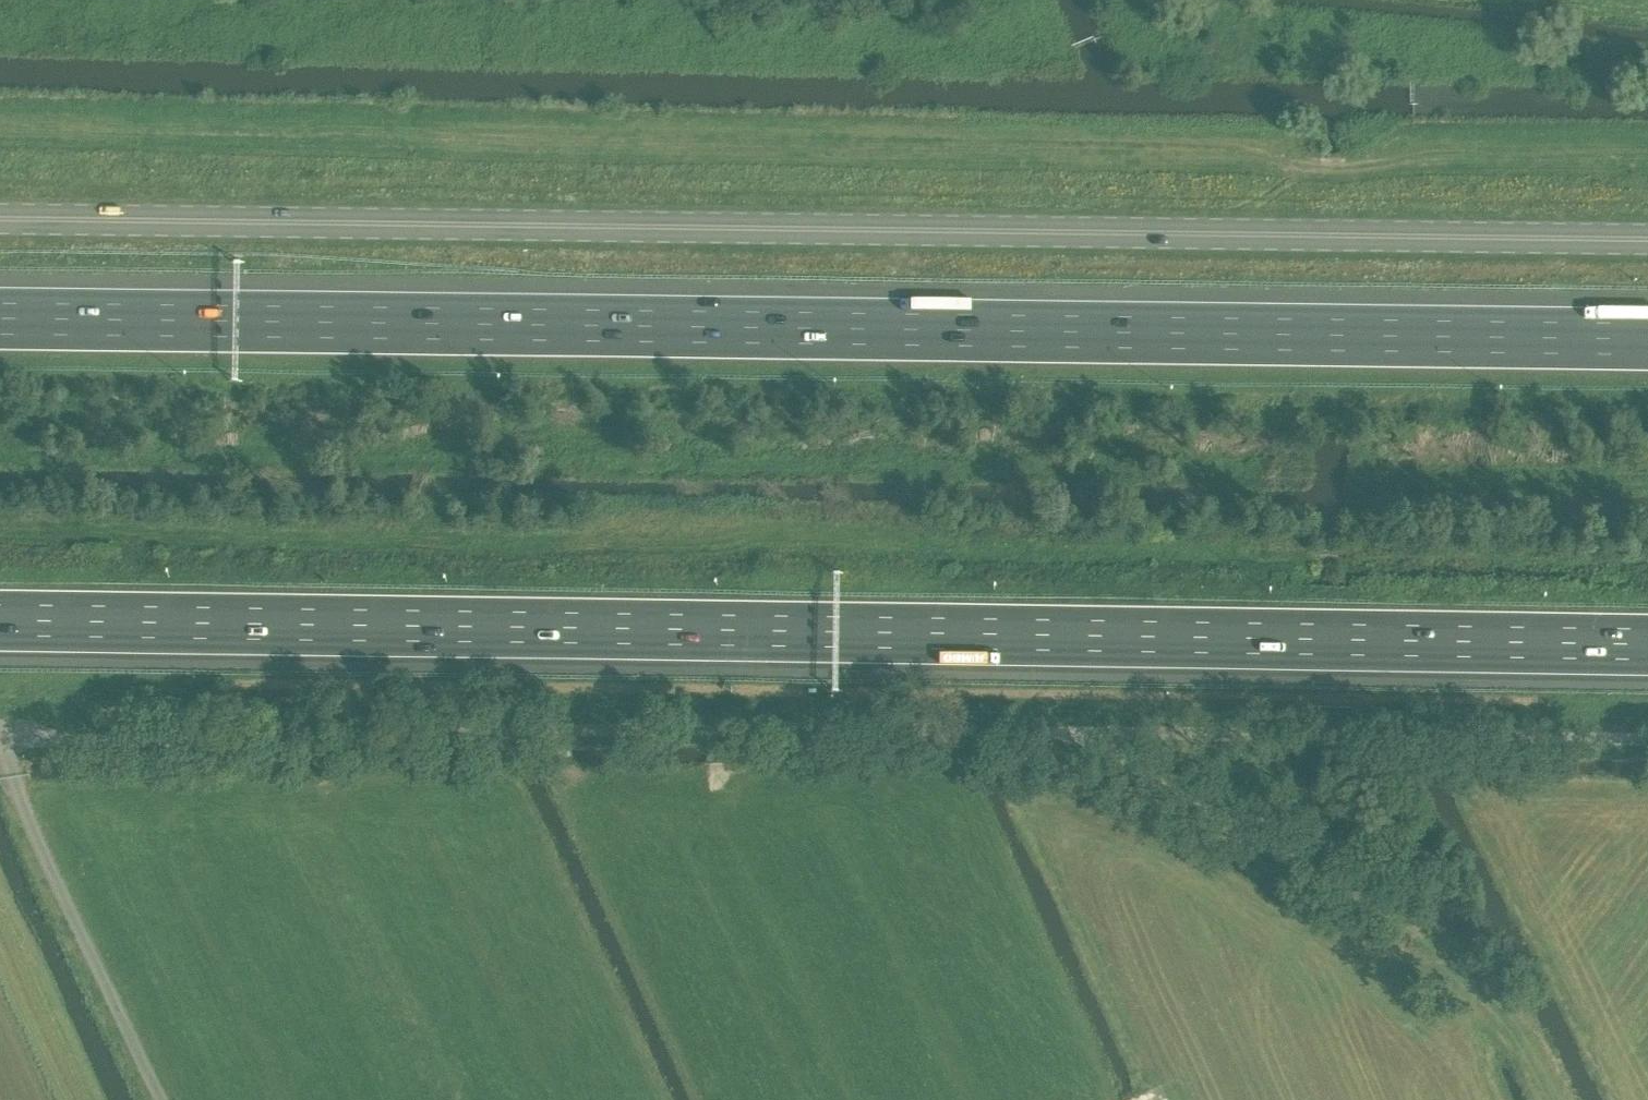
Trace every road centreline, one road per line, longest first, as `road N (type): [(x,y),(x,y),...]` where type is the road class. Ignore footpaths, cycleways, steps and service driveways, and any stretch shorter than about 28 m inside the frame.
road 1 (track): [(0,127),(1258,156),(1302,165),(1647,152)]
road 2 (motorway): [(0,620),(1647,645)]
road 3 (unclassified): [(0,742),(714,731),(1647,742)]
road 4 (motorway): [(1647,339),(0,318)]
road 5 (secondary): [(1647,241),(0,222)]
road 6 (track): [(1553,1099),(1492,989),(1311,872)]
road 7 (track): [(1281,853),(1125,759),(1095,732)]

